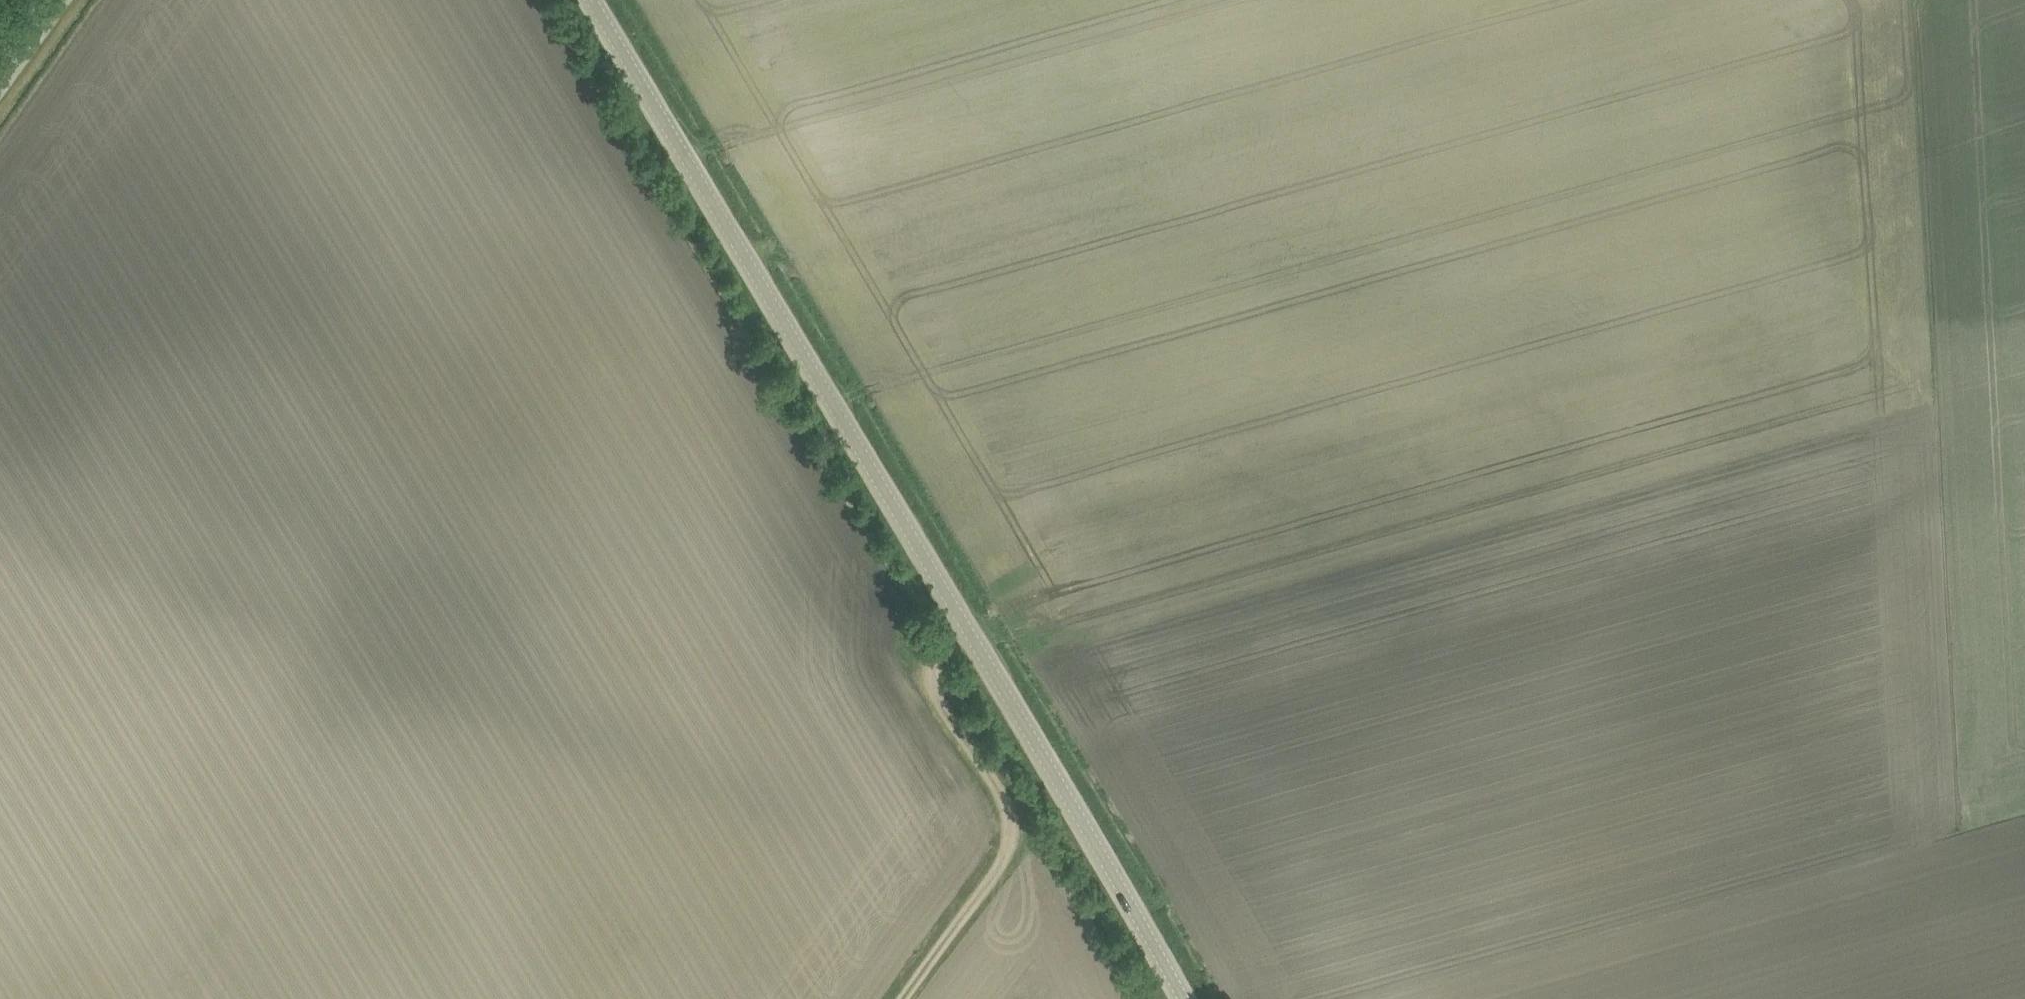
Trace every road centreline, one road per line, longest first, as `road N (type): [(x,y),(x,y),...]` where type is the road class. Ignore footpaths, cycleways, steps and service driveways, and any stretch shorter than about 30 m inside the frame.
road 1 (tertiary): [(1189,998),(594,0)]
road 2 (track): [(908,998),(1016,841),(1017,816),(935,671),(973,634)]

